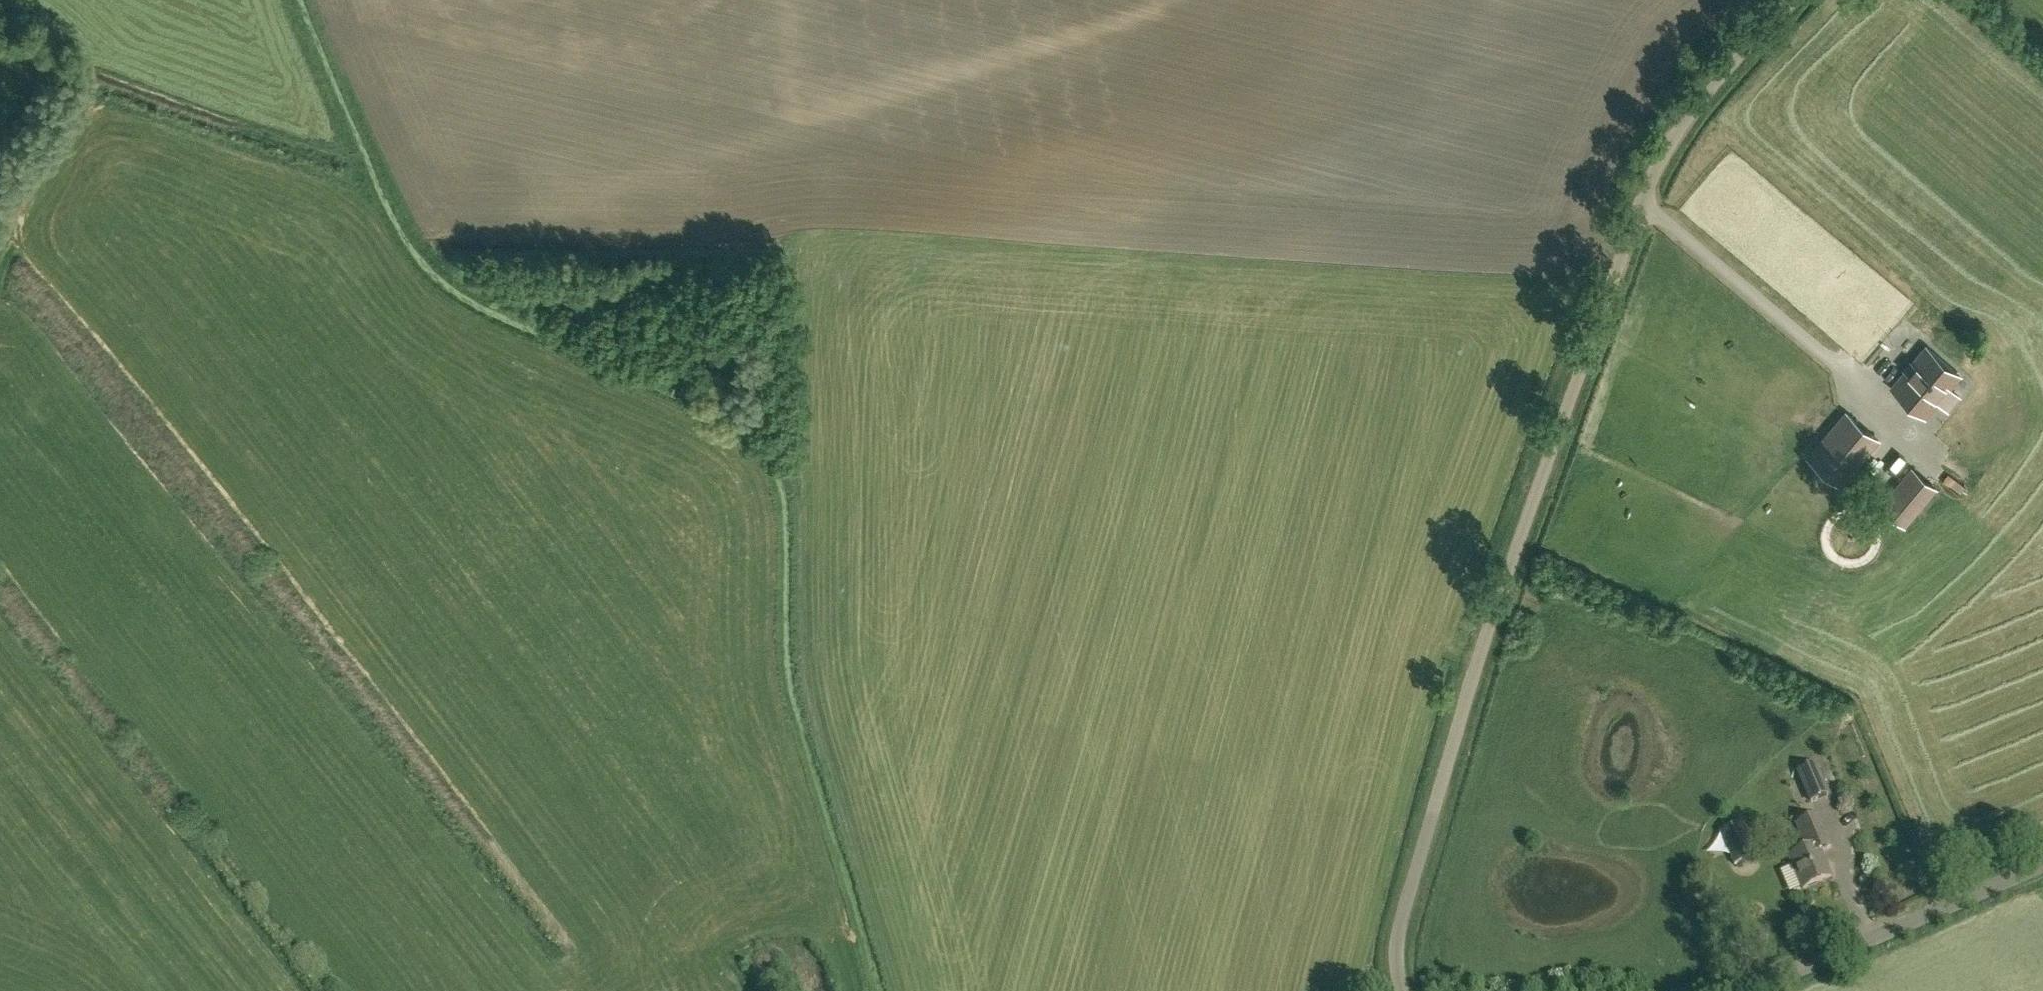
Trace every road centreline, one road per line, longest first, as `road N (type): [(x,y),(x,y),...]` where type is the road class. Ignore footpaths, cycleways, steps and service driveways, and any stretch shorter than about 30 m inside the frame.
road 1 (unclassified): [(1403,990),(1397,937),(1518,546),(1619,262),(1690,117),(1792,0)]
road 2 (unclassified): [(1751,990),(2042,867)]

